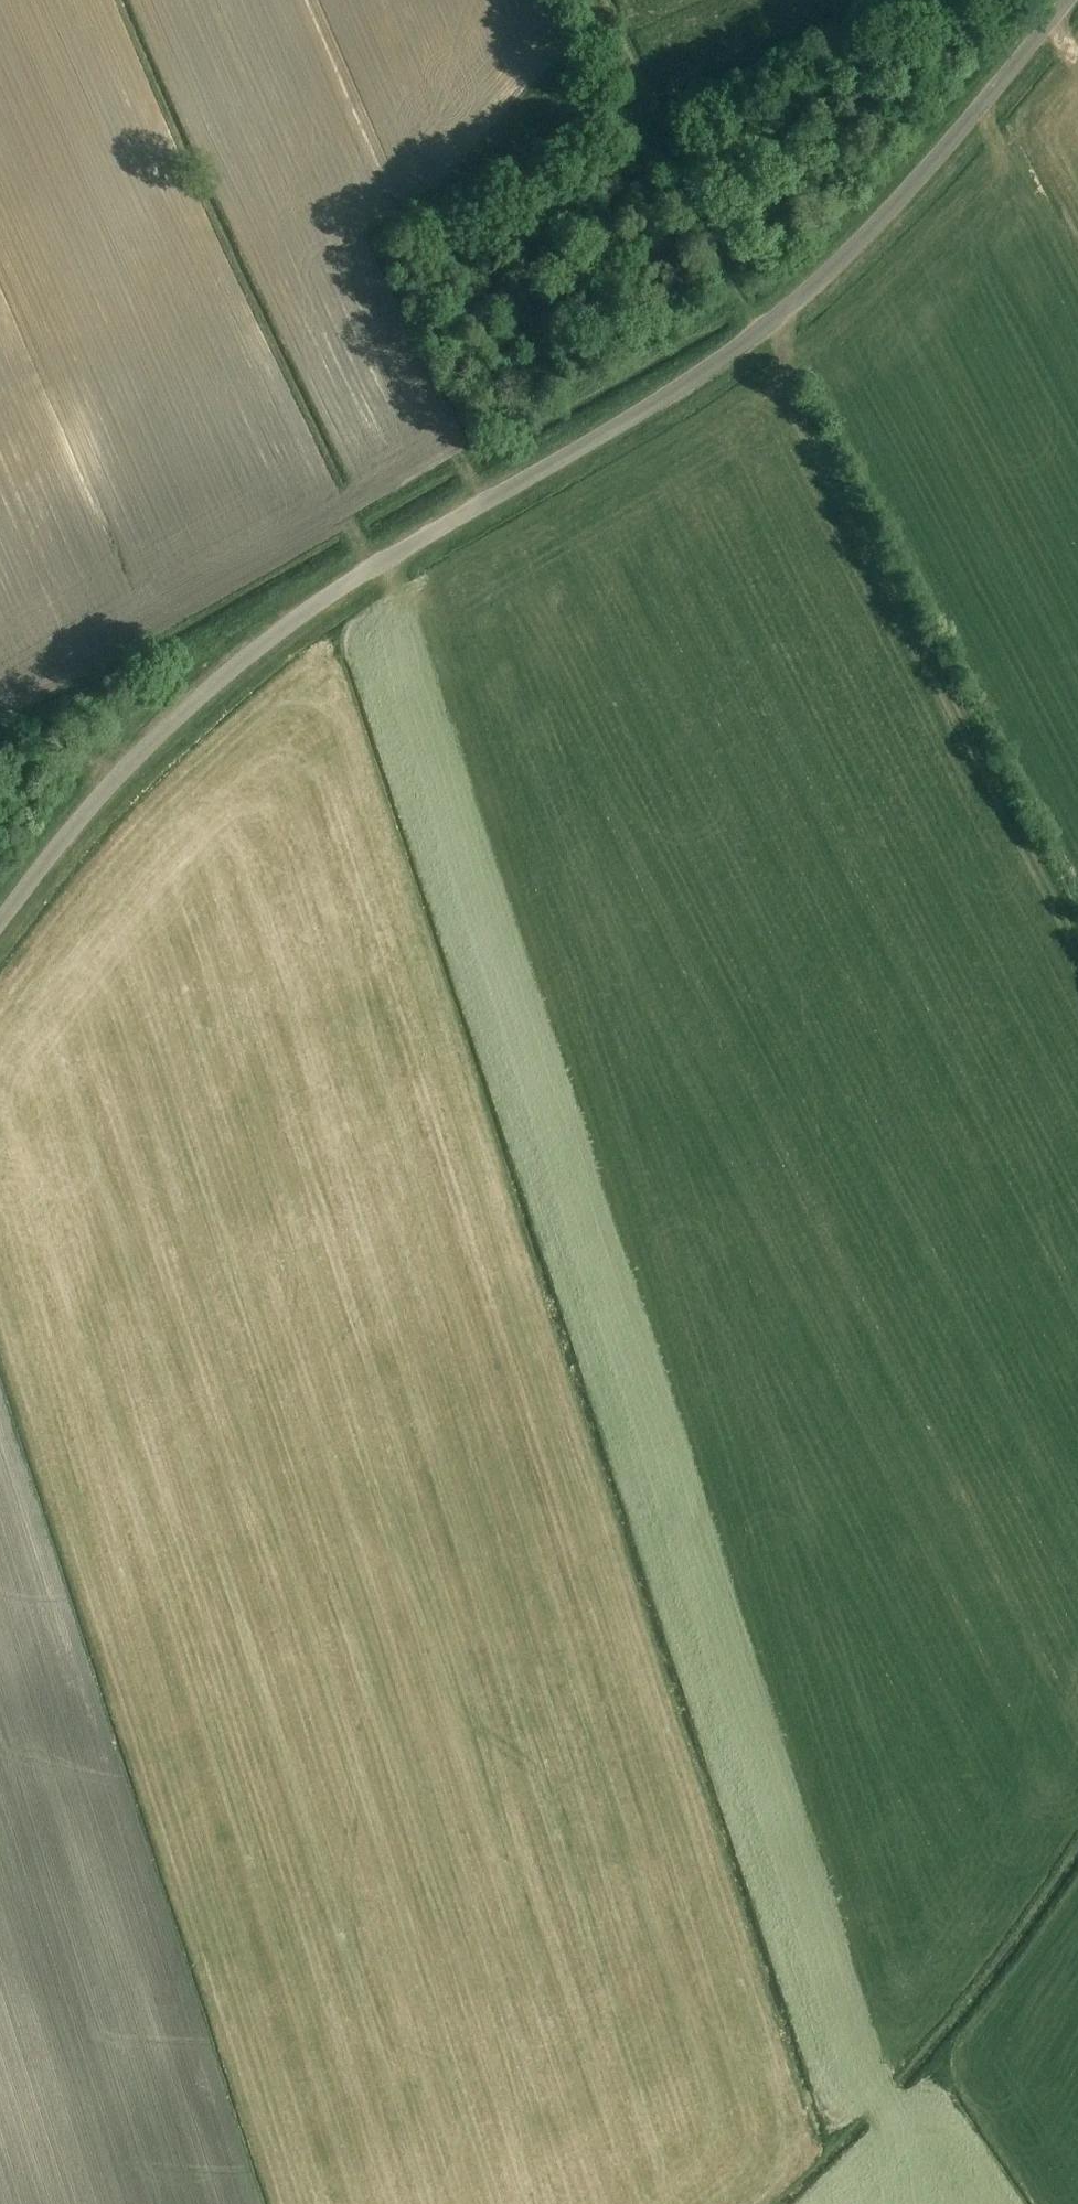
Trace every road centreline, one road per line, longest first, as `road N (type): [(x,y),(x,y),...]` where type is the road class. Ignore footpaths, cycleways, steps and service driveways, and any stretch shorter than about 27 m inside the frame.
road 1 (unclassified): [(0,924),(71,826),(197,700),(333,592),(698,376),(842,261),(1065,0)]

